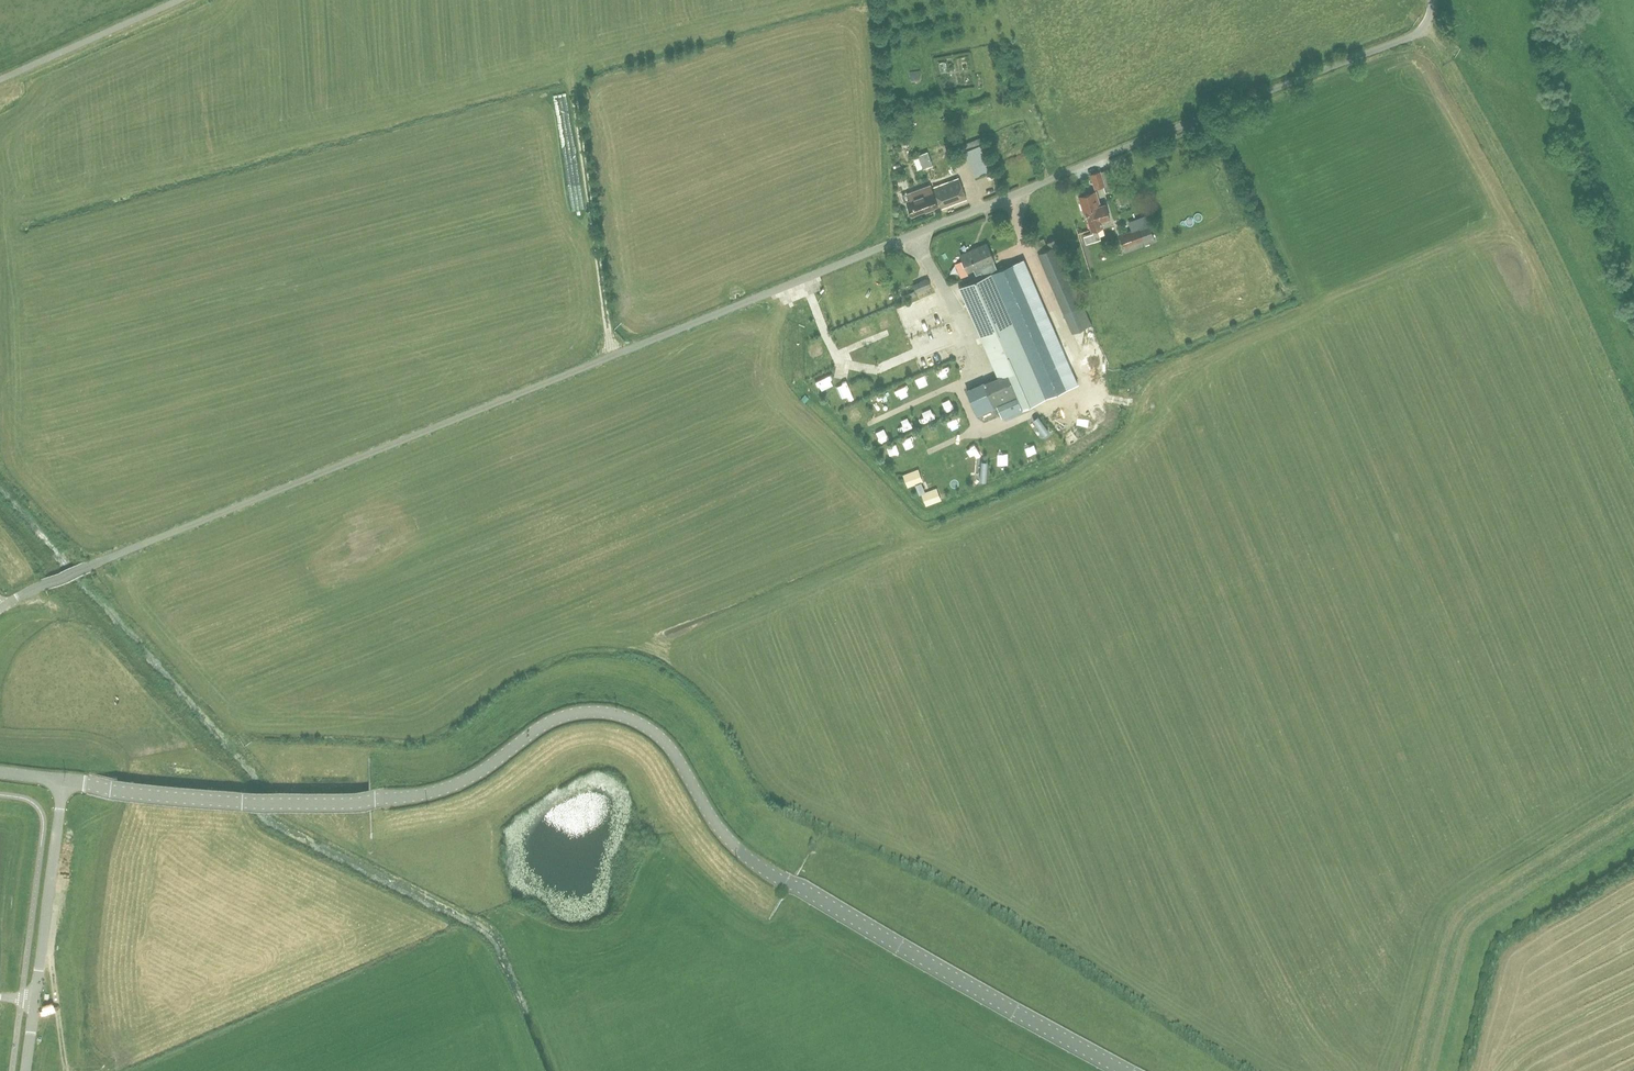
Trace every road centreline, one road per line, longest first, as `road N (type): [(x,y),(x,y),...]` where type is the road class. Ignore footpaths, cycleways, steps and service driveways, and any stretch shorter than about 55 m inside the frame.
road 1 (unclassified): [(0,611),(53,580),(1419,34),(1431,0)]
road 2 (tertiary): [(64,780),(248,799),(412,797),(474,776),(556,720),(621,715),(666,743),(724,833),(754,862),(1117,1070)]
road 3 (track): [(1633,430),(1531,206),(1425,28)]
road 4 (track): [(1431,1070),(1470,927),(1633,823)]
road 5 (tertiary): [(36,999),(64,780)]

